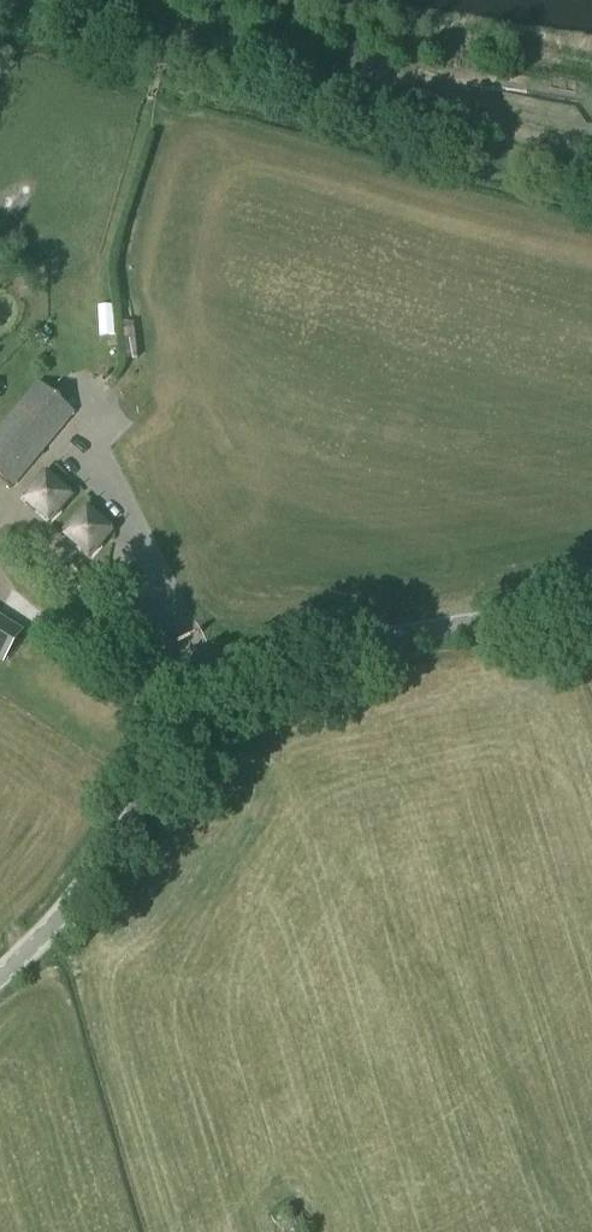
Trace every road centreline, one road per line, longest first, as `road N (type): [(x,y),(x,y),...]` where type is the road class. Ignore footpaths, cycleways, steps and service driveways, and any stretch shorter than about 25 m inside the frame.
road 1 (unclassified): [(0,968),(27,945),(198,720),(270,666),(340,645),(591,604)]

